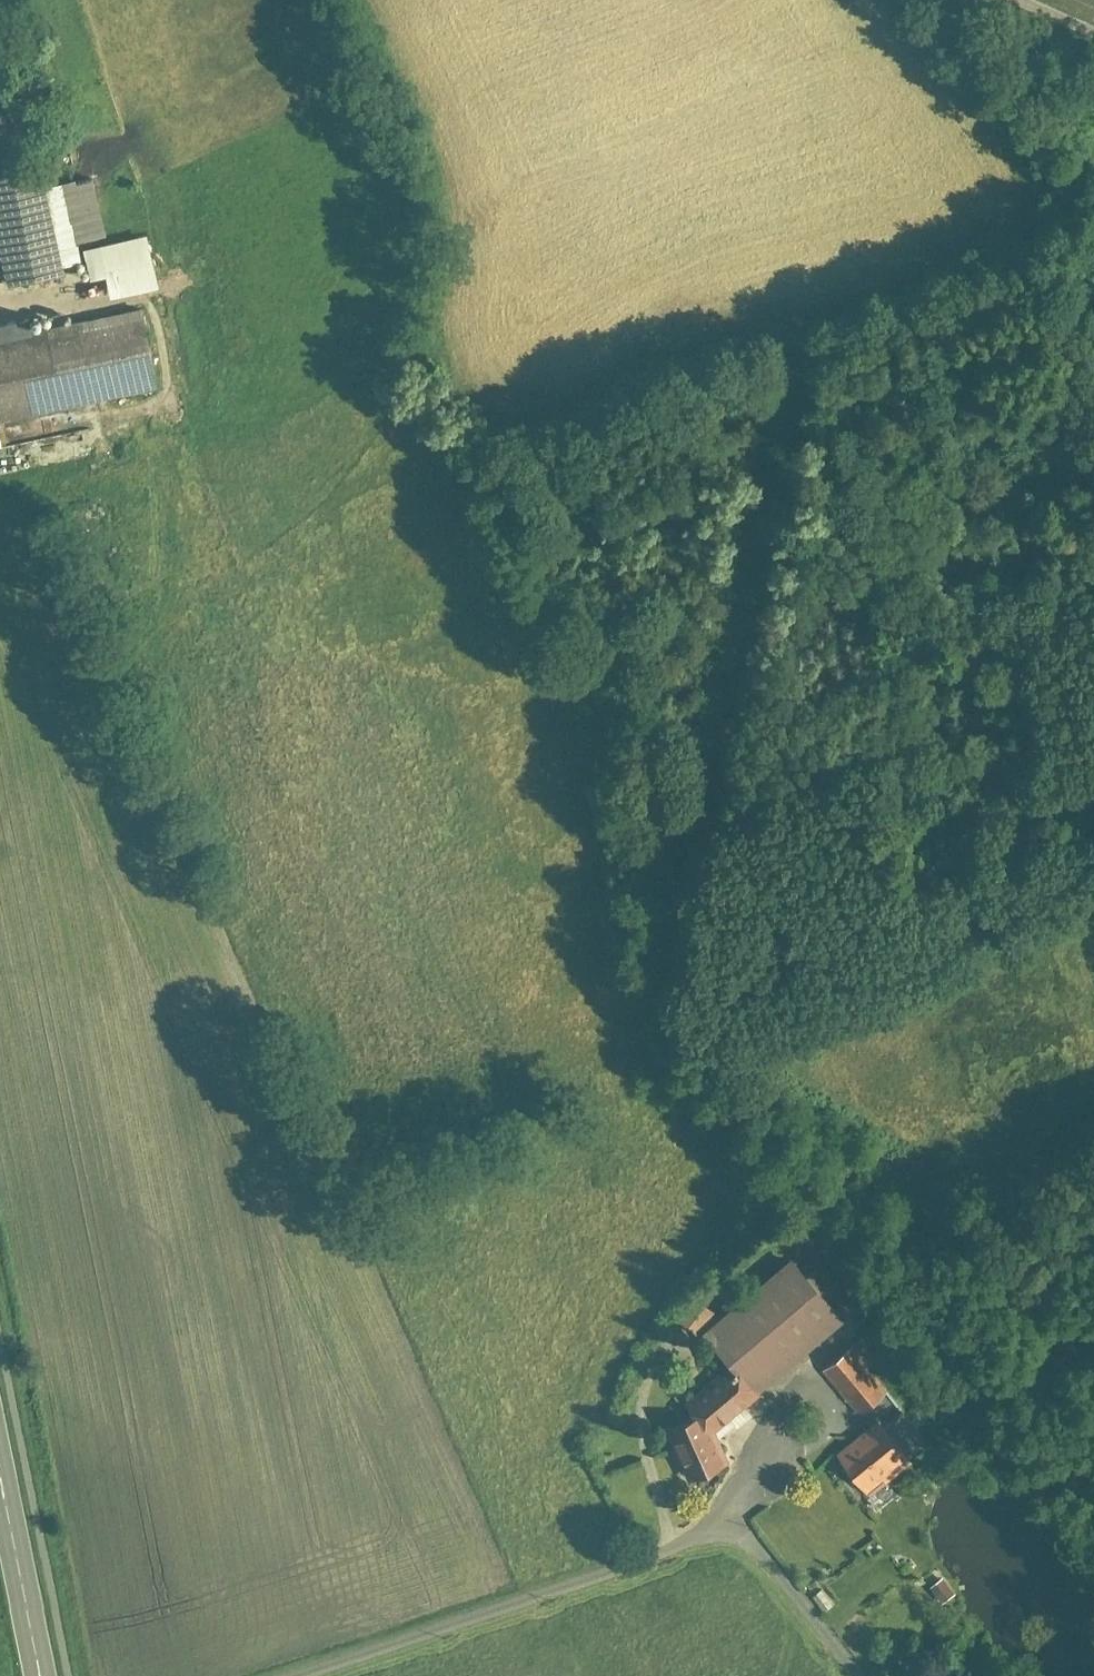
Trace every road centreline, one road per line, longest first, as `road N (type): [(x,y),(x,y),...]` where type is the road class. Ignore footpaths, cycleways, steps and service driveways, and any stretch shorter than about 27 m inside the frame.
road 1 (residential): [(303,1675),(543,1602),(705,1538),(756,1545),(854,1675)]
road 2 (primary): [(41,1675),(0,1474)]

